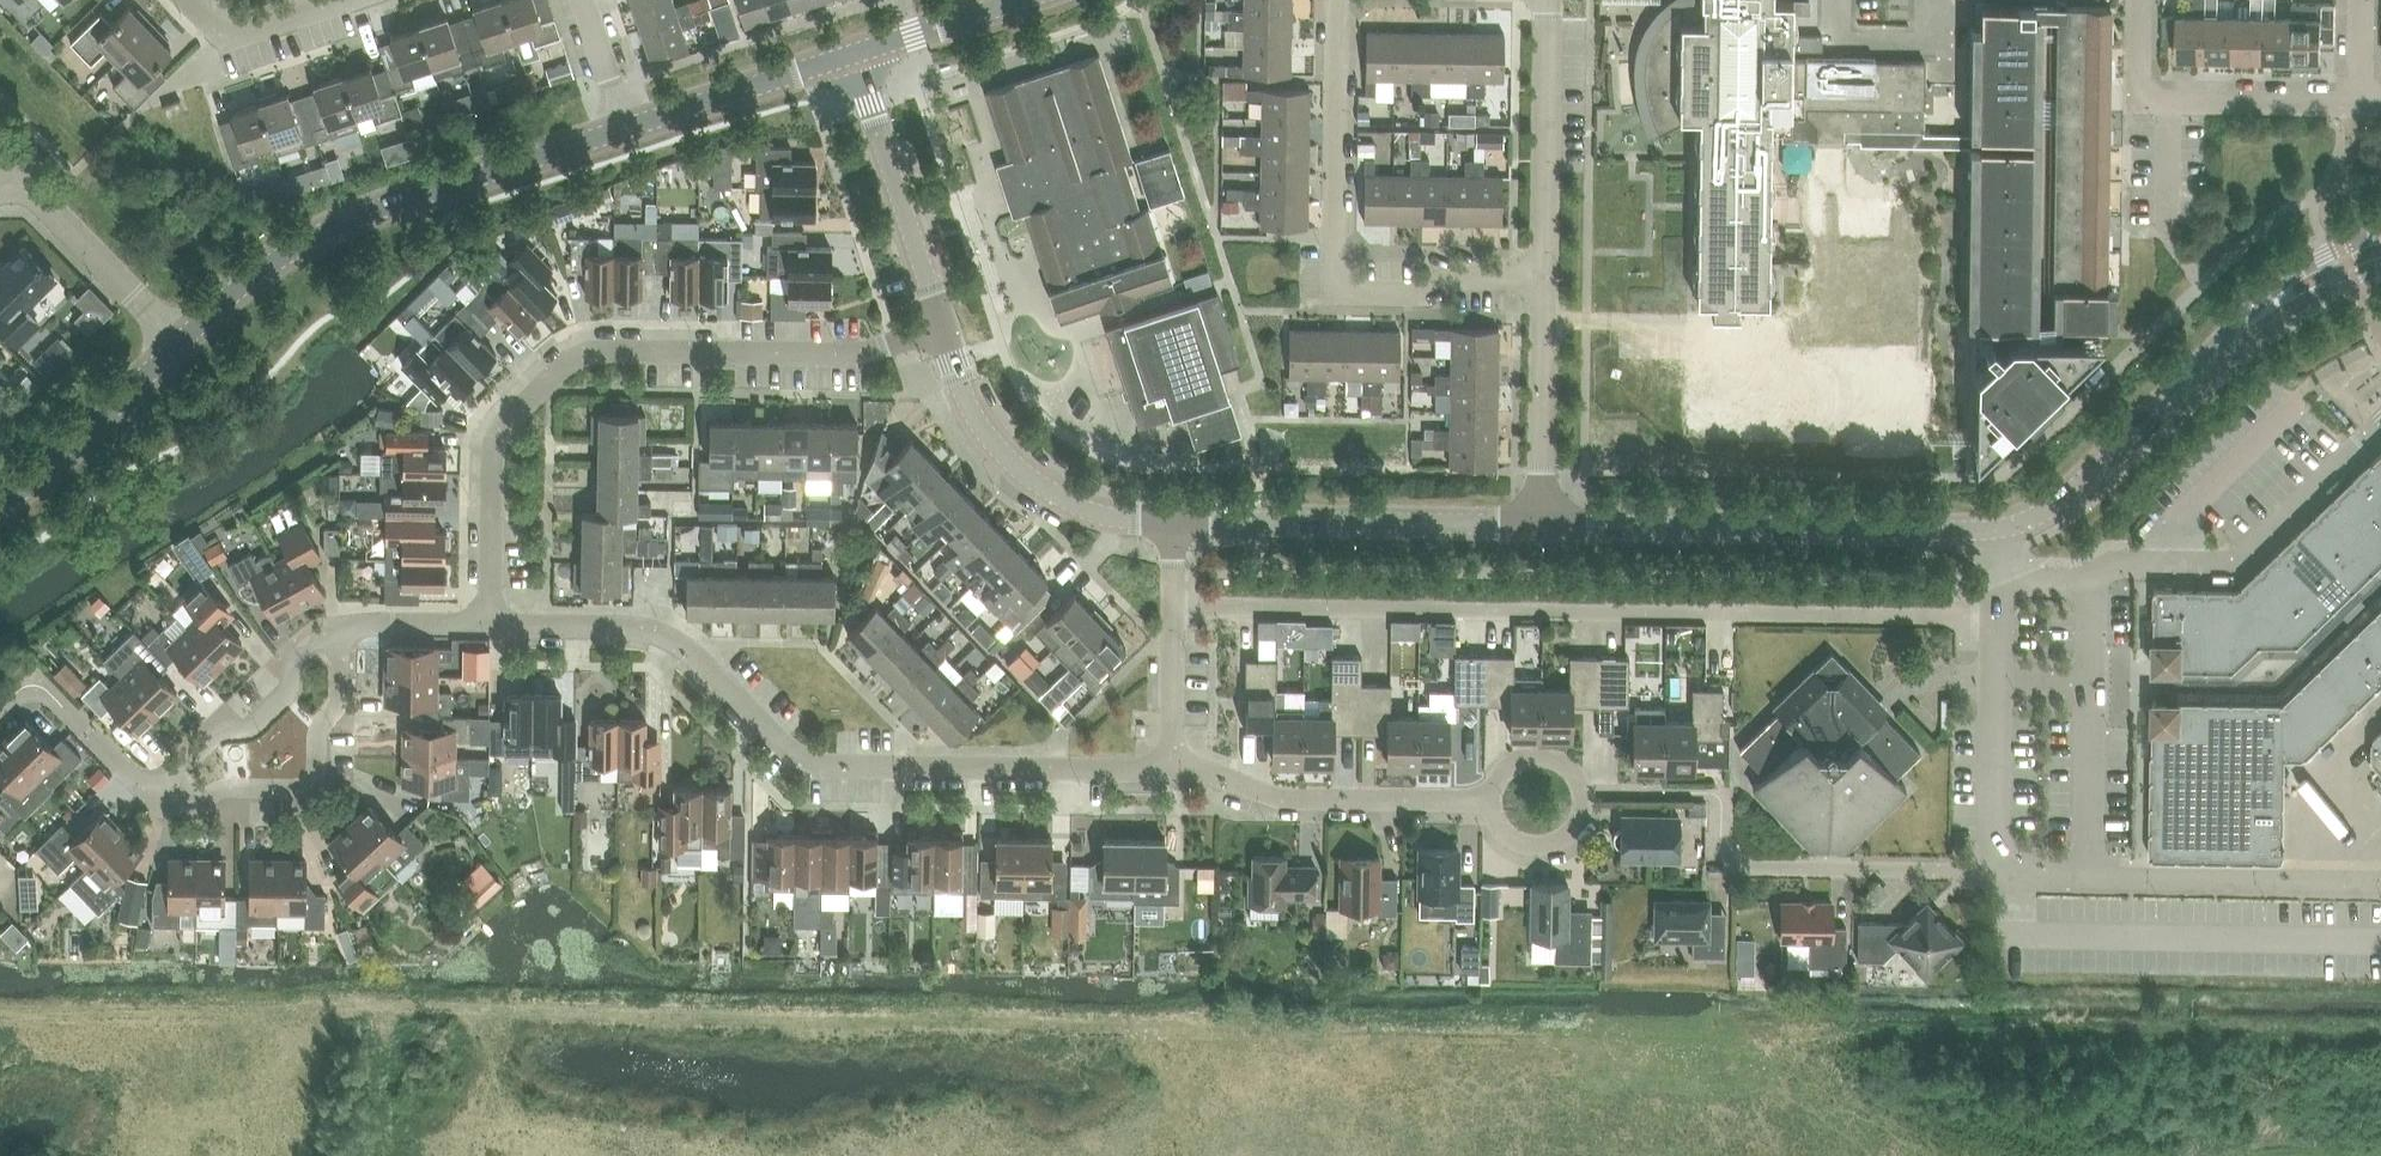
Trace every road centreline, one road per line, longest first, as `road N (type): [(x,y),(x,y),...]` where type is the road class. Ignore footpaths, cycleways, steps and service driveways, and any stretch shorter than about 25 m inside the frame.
road 1 (tertiary): [(1541,524),(2012,527),(2074,491),(2250,324)]
road 2 (residential): [(1171,770),(820,765),(786,748),(666,636),(625,626),(490,625)]
road 3 (residential): [(490,625),(494,444),(510,417),(575,358),(853,354),(939,326)]
road 4 (residential): [(1543,278),(1450,278),(1422,294),(1333,293),(1336,0)]
road 5 (tertiary): [(179,341),(263,268),(331,227),(625,130)]
road 6 (residential): [(1994,873),(1720,868),(1720,793),(1582,792)]
road 7 (tertiary): [(1173,519),(1541,524)]
road 8 (tertiary): [(939,326),(974,418),(1024,474),(1103,517),(1173,519)]
road 9 (residential): [(151,797),(192,807),(222,791),(311,784),(318,735),(339,702),(339,627)]
road 10 (residential): [(1491,801),(1283,799),(1199,771),(1171,770)]
road 11 (tertiary): [(853,53),(939,326)]
road 12 (residential): [(1543,278),(1547,0)]
road 13 (residential): [(339,627),(298,653),(286,694),(257,722),(213,737),(151,797)]
road 14 (residential): [(1171,770),(1173,519)]
road 15 (residential): [(1541,524),(1543,278)]
road 16 (tertiary): [(0,506),(179,341)]
road 17 (tertiary): [(625,130),(853,53)]
road 18 (residential): [(0,707),(31,677),(151,797)]
road 19 (residential): [(2358,106),(2168,104)]
road 20 (unclassified): [(346,0),(240,34),(219,34),(186,0)]
road 21 (tertiary): [(853,53),(1018,0)]
road 22 (residential): [(131,293),(11,172)]
road 23 (tertiary): [(2380,233),(2292,272),(2255,304),(2250,324)]
road 24 (residential): [(490,625),(339,627)]
road 25 (residential): [(1491,801),(1503,833),(1541,848),(1576,826),(1582,792)]
road 26 (tertiary): [(2250,324),(2268,325),(2380,266)]
road 27 (residential): [(625,130),(582,0)]
road 28 (residential): [(2166,239),(2168,104)]
road 29 (residential): [(1582,792),(1565,766),(1536,756),(1501,772),(1491,801)]
road 30 (residential): [(2168,104),(2139,87),(2137,0)]

